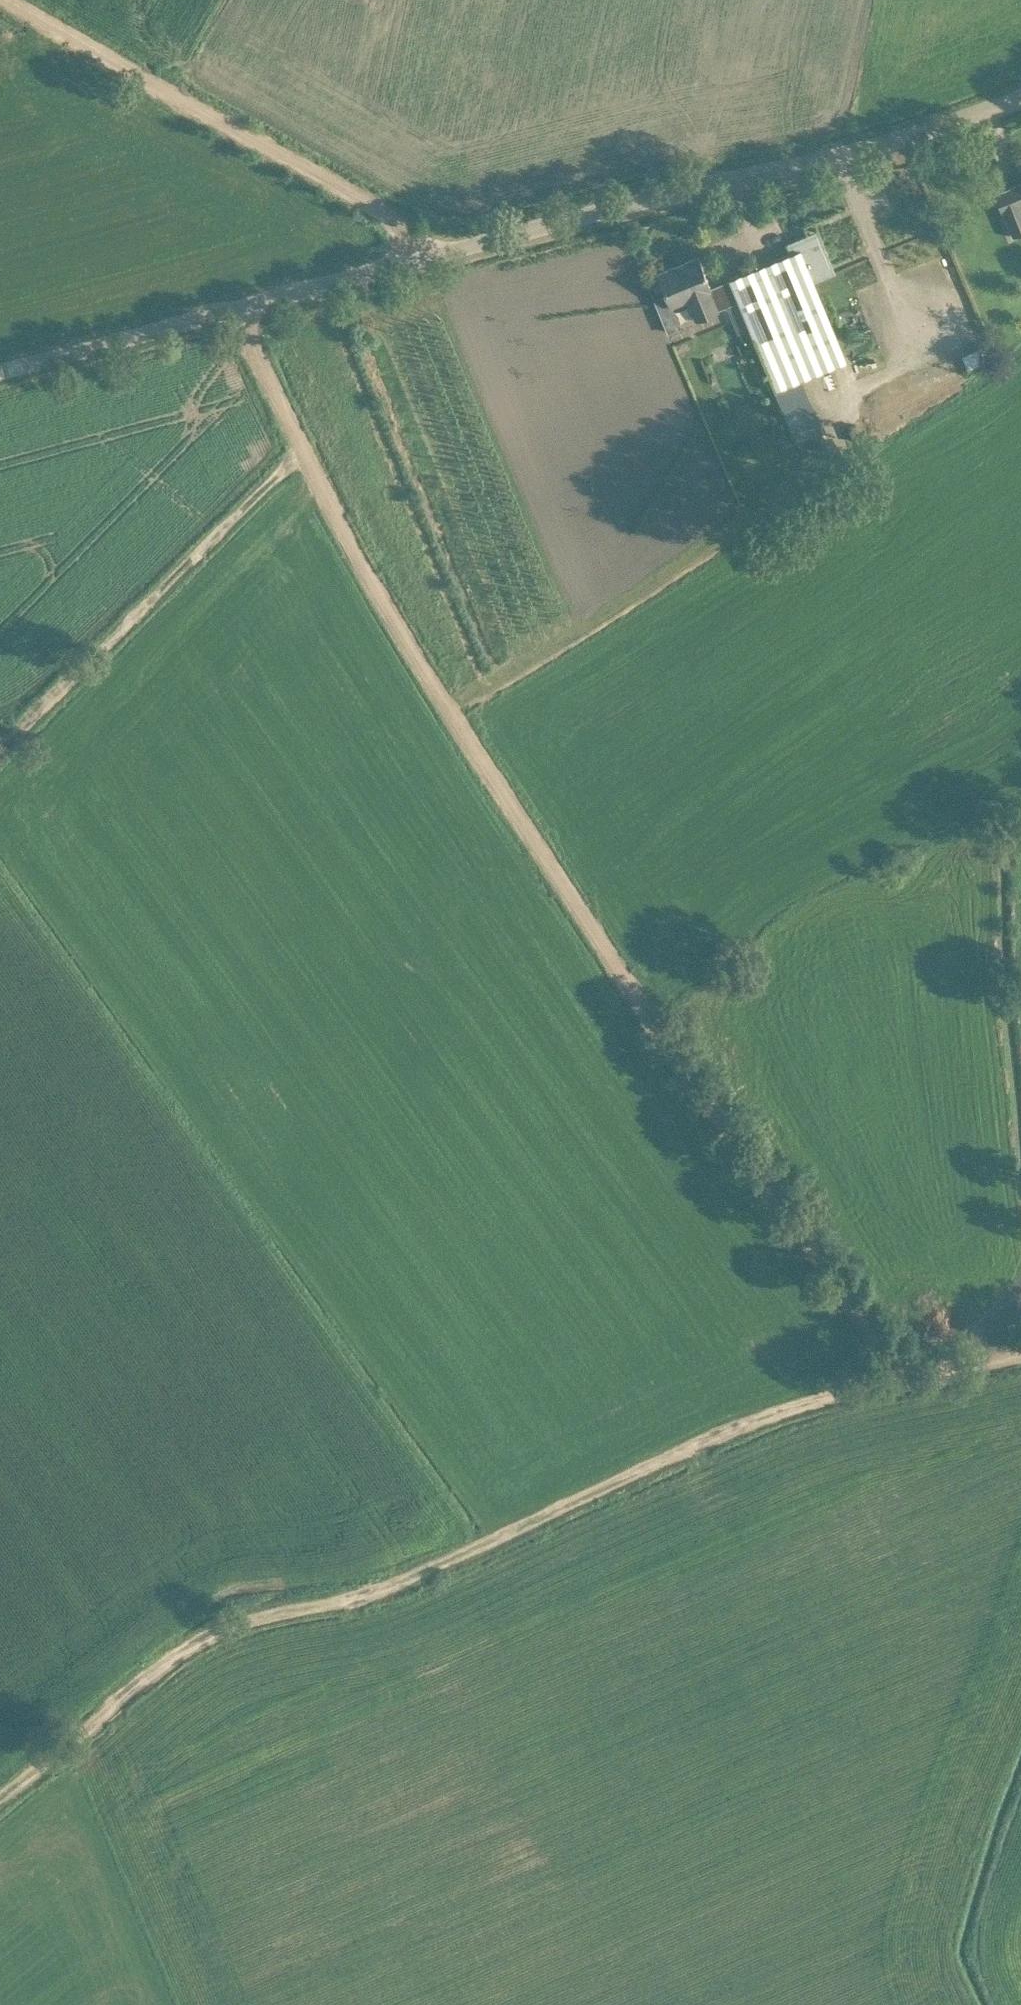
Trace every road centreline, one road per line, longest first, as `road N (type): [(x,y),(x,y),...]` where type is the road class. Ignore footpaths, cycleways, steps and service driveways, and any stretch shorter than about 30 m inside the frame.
road 1 (track): [(300,451),(468,742),(902,1378)]
road 2 (unclassified): [(0,371),(678,190),(912,138),(1020,92)]
road 3 (track): [(0,1804),(192,1646),(271,1614),(416,1577),(763,1413),(902,1378)]
road 4 (track): [(8,0),(447,251)]
road 5 (track): [(0,743),(300,451)]
road 6 (track): [(300,451),(238,308)]
road 7 (track): [(902,1378),(1020,1350)]

